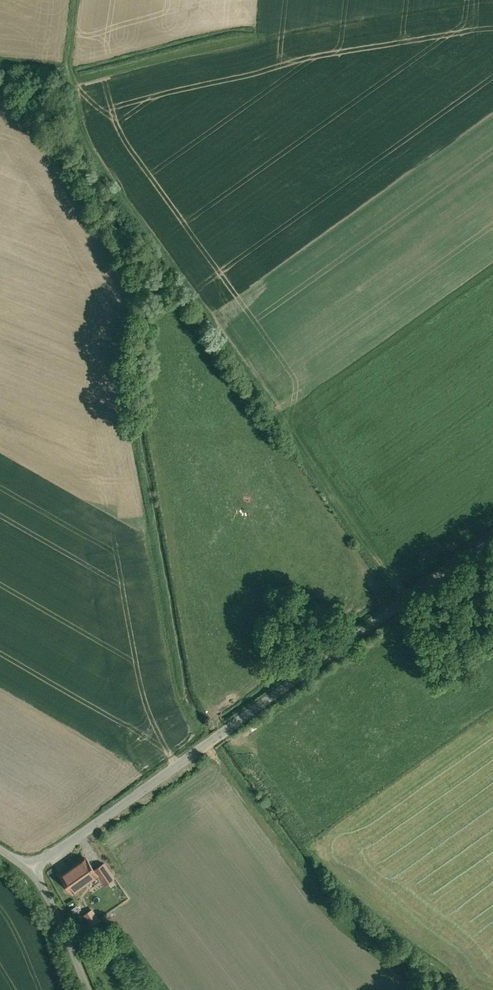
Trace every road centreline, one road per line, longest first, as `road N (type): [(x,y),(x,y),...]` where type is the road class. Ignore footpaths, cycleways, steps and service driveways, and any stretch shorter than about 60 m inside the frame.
road 1 (unclassified): [(492,543),(29,872)]
road 2 (unclassified): [(29,872),(88,989)]

